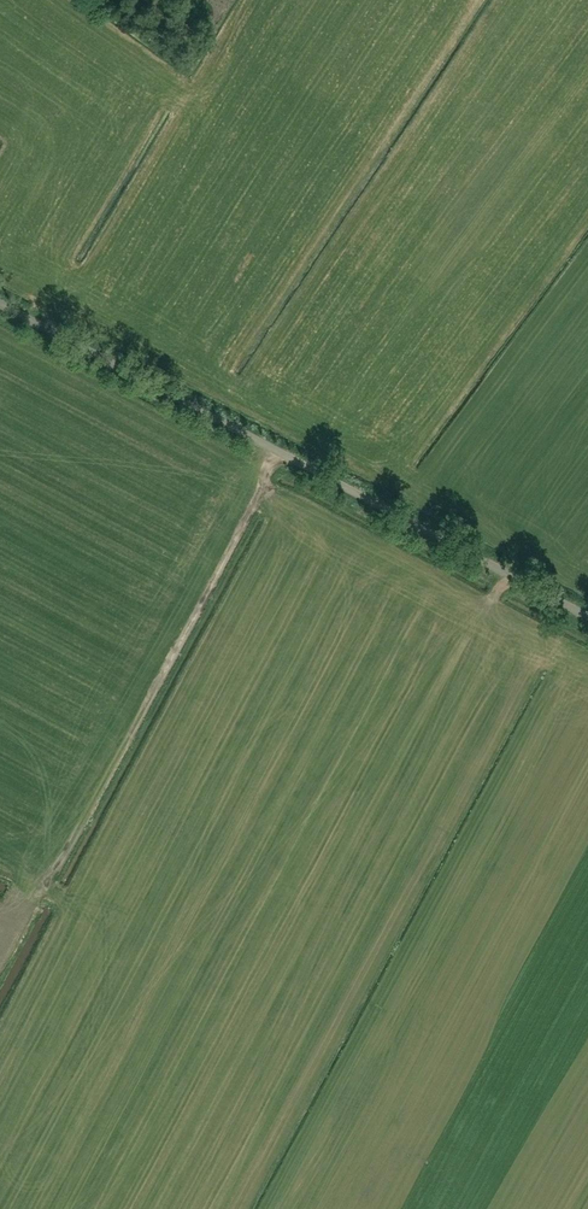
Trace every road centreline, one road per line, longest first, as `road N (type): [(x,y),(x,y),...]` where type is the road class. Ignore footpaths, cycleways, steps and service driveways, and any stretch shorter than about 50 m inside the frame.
road 1 (unclassified): [(587,614),(0,302)]

